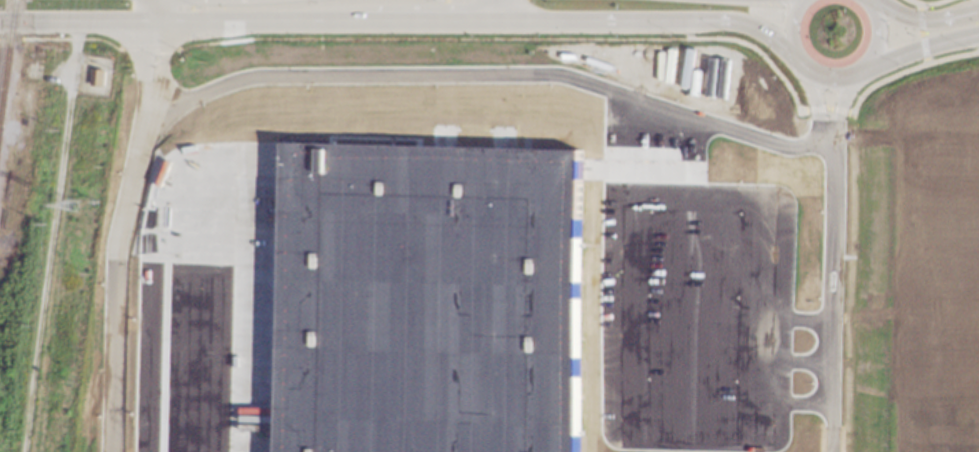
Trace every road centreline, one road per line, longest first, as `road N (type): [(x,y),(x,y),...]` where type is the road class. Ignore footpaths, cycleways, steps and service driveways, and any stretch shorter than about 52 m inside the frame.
road 1 (secondary): [(0,23),(372,23)]
road 2 (secondary): [(497,23),(720,21),(790,43)]
road 3 (secondary): [(372,23),(497,23)]
road 4 (secondary): [(860,66),(978,33)]

